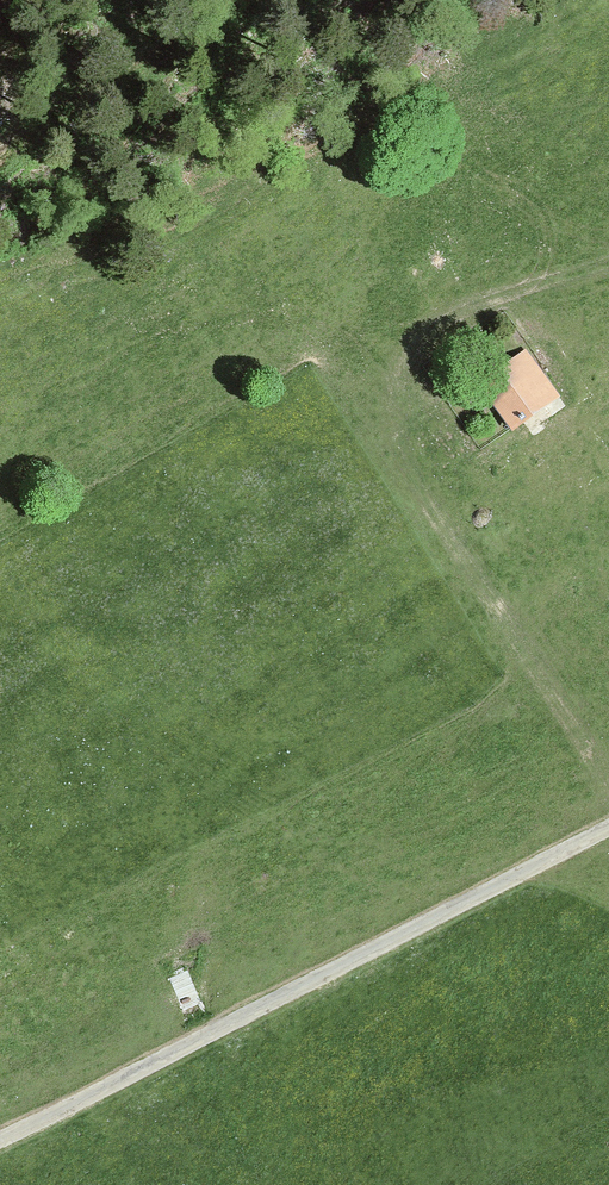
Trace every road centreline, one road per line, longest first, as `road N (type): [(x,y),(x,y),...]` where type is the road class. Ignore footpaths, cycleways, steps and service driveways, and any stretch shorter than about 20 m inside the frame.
road 1 (track): [(608,791),(565,730),(446,513),(381,449),(363,398),(366,384),(390,365),(493,311),(608,264)]
road 2 (unclassified): [(608,835),(0,1145)]
road 3 (track): [(0,157),(261,0)]

